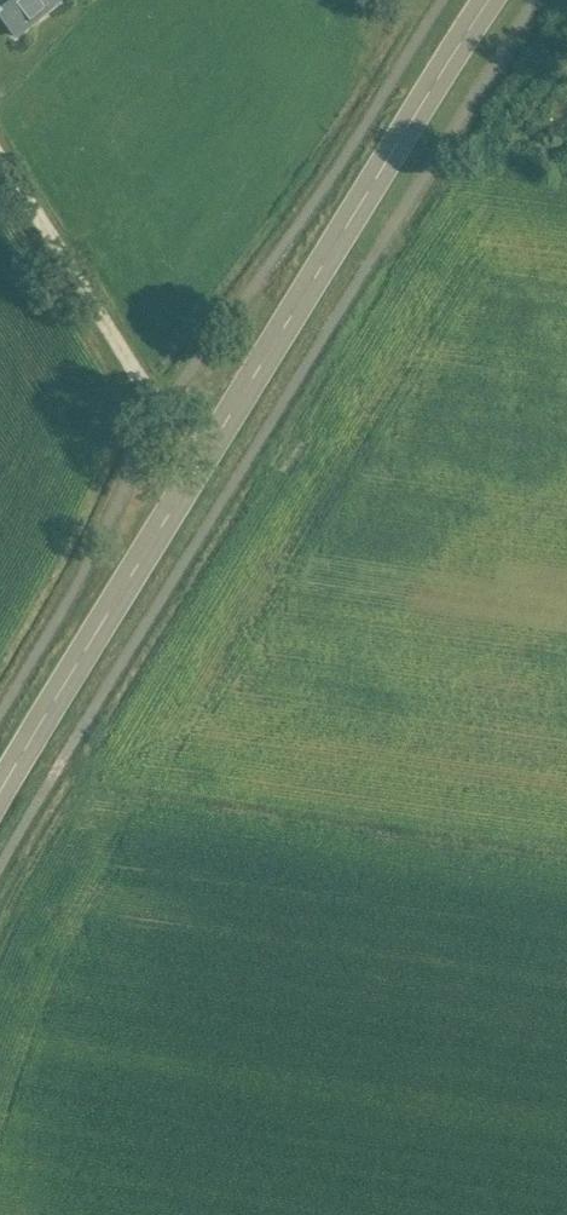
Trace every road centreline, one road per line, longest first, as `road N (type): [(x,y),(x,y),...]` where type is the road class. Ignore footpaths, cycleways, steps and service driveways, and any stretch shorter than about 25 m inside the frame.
road 1 (secondary): [(213,443),(485,0)]
road 2 (secondary): [(0,789),(213,443)]
road 3 (unclassified): [(0,169),(161,414),(213,443)]

